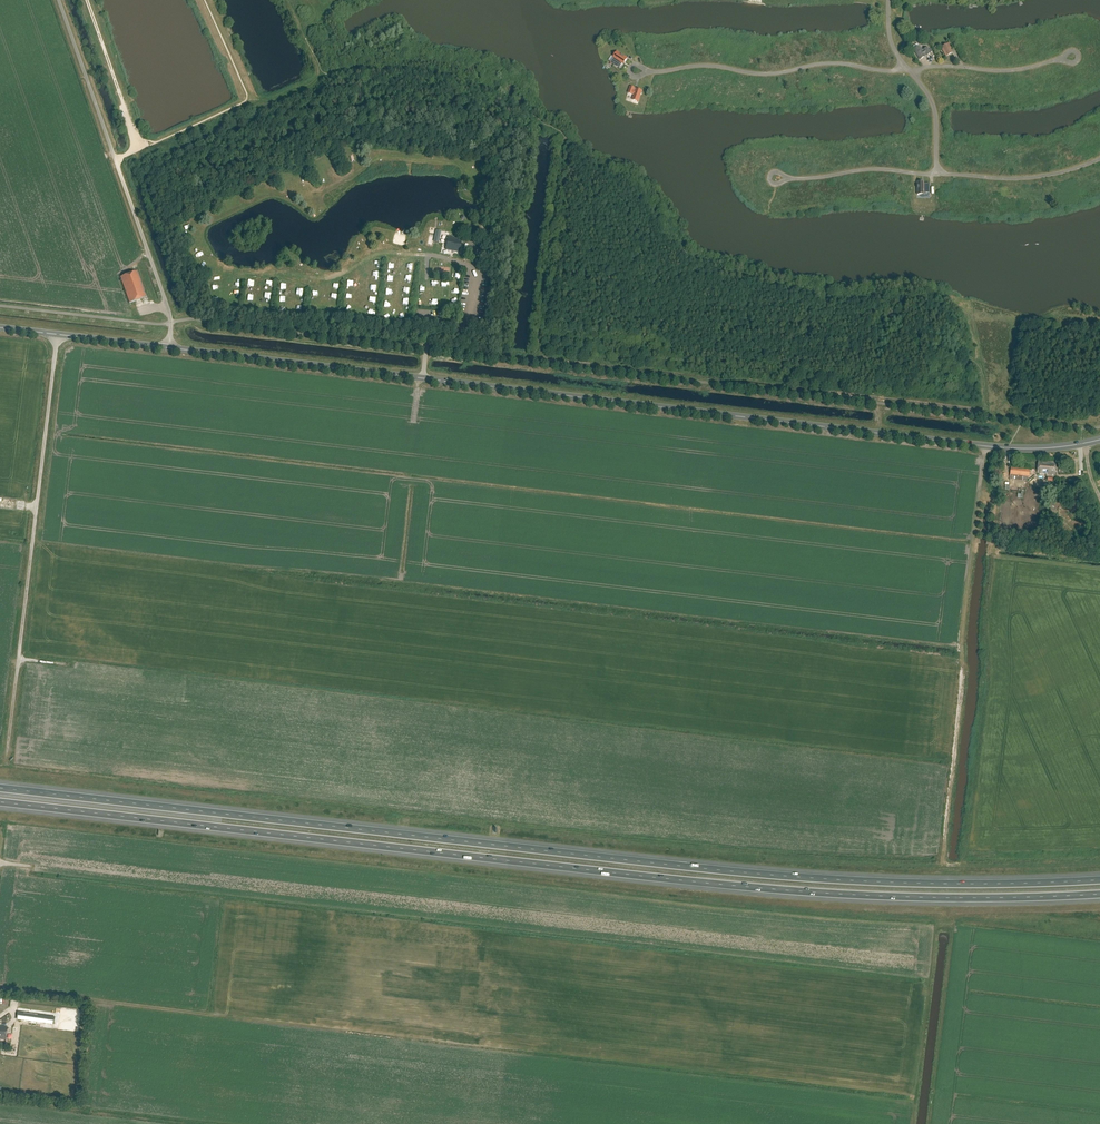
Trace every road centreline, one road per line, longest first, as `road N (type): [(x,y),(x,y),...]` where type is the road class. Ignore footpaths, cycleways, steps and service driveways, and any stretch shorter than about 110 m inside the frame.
road 1 (motorway): [(1099,880),(799,877),(0,788)]
road 2 (motorway): [(0,802),(800,891),(1099,894)]
road 3 (tertiary): [(1099,440),(985,446),(168,348)]
road 4 (unclassified): [(6,762),(58,334)]
road 5 (unclassified): [(171,323),(58,0)]
road 6 (residential): [(910,70),(832,63),(767,74),(714,66),(650,72)]
road 7 (residential): [(936,174),(1023,178),(1099,159)]
road 8 (residential): [(910,70),(1010,70),(1059,60)]
road 9 (residential): [(788,179),(870,169),(936,174)]
road 10 (track): [(414,420),(429,337),(458,334),(472,308)]

